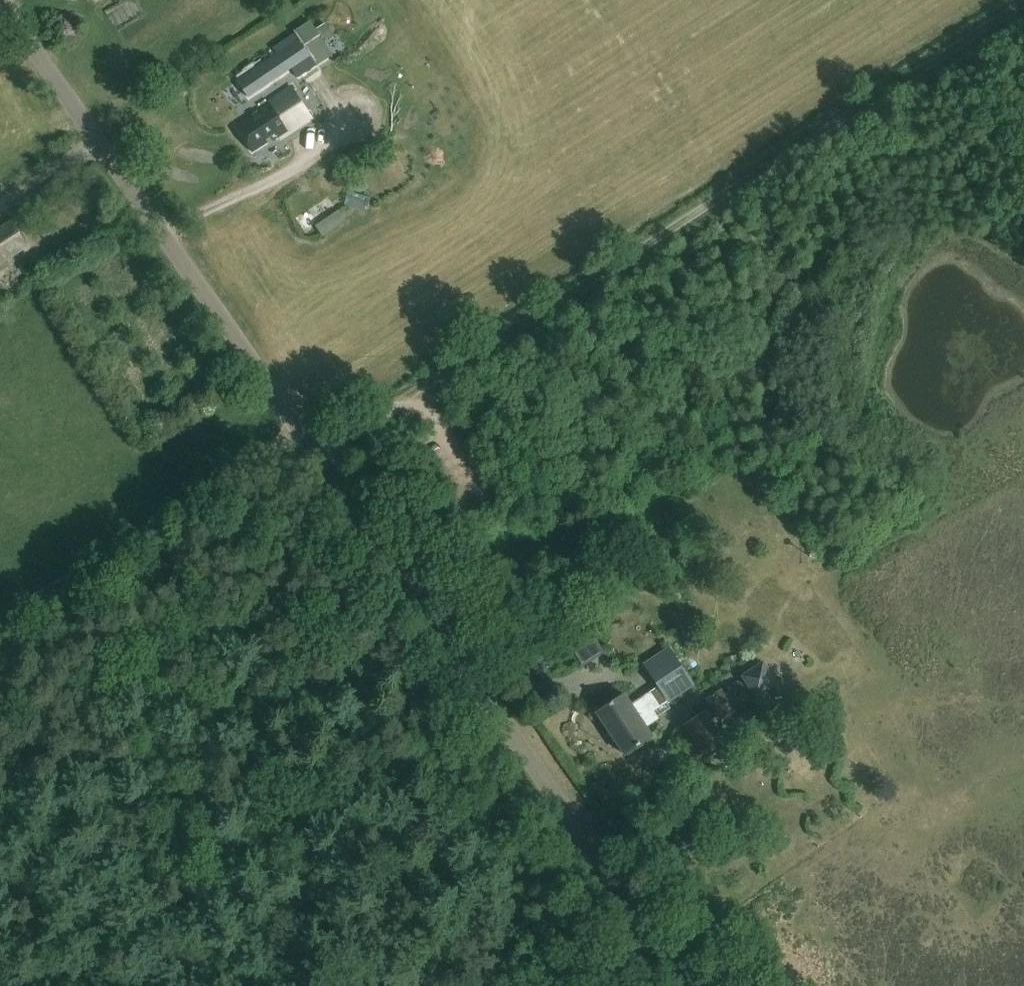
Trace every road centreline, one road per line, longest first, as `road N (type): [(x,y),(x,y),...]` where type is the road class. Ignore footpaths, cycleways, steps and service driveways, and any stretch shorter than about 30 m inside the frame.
road 1 (tertiary): [(689,985),(1,0)]

